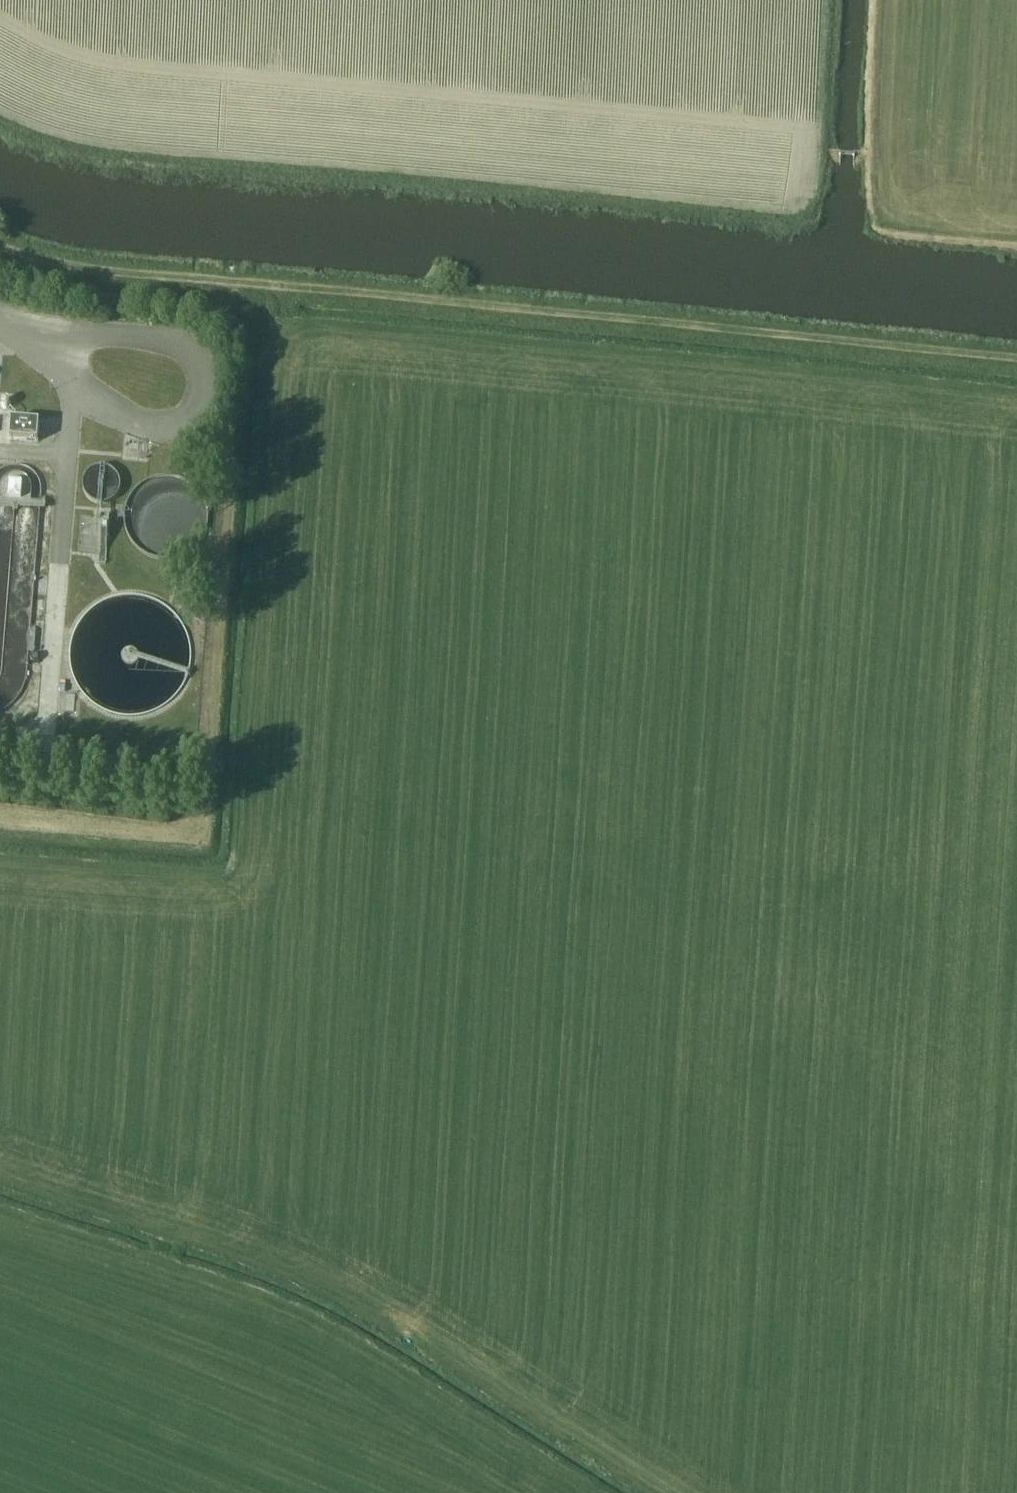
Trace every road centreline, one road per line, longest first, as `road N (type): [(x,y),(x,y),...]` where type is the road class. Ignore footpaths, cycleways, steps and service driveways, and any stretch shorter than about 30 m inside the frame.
road 1 (track): [(0,244),(75,266),(1016,360)]

